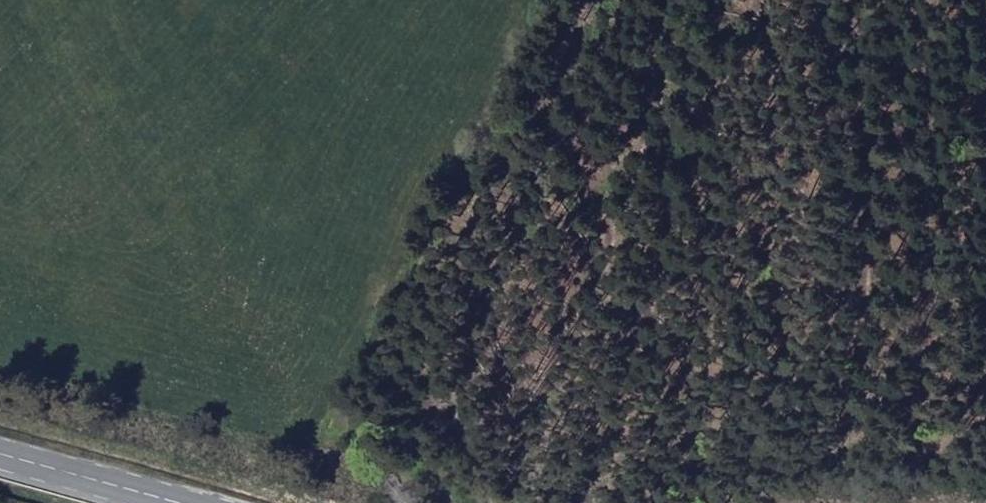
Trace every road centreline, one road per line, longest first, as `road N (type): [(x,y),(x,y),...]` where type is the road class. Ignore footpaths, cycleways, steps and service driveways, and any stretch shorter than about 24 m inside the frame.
road 1 (secondary): [(0,465),(139,502)]

